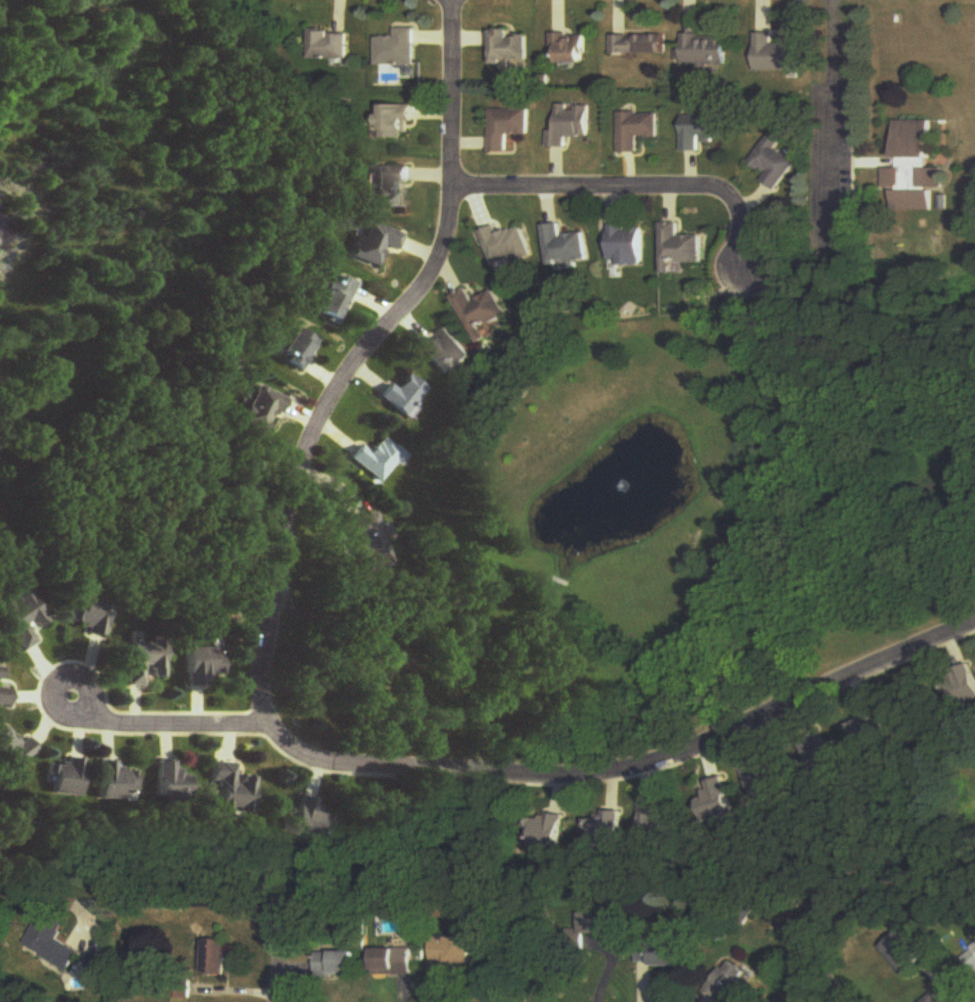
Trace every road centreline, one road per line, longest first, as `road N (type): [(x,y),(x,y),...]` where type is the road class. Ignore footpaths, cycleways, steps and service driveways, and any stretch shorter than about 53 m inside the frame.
road 1 (residential): [(450,0),(448,234),(437,264),(332,391),(307,444),(288,503),(261,681),(269,724),(282,742),(329,765),(527,777),(622,772),(974,623)]
road 2 (residential): [(450,187),(715,190),(733,203),(747,295)]
road 3 (residential): [(274,1001),(277,915),(266,905),(106,899)]
road 4 (residential): [(269,724),(106,723),(58,678)]

